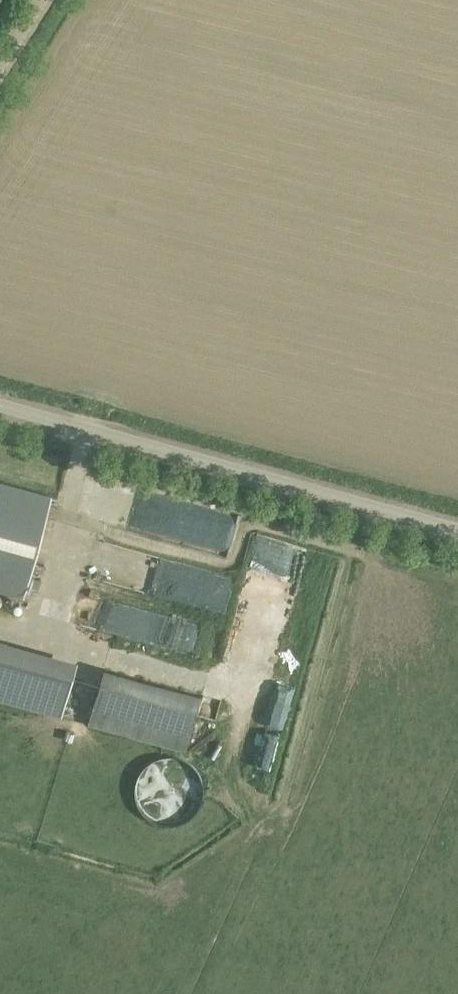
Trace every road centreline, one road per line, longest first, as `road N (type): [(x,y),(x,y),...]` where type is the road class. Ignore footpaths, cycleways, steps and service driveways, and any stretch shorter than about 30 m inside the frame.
road 1 (unclassified): [(457,531),(0,414)]

